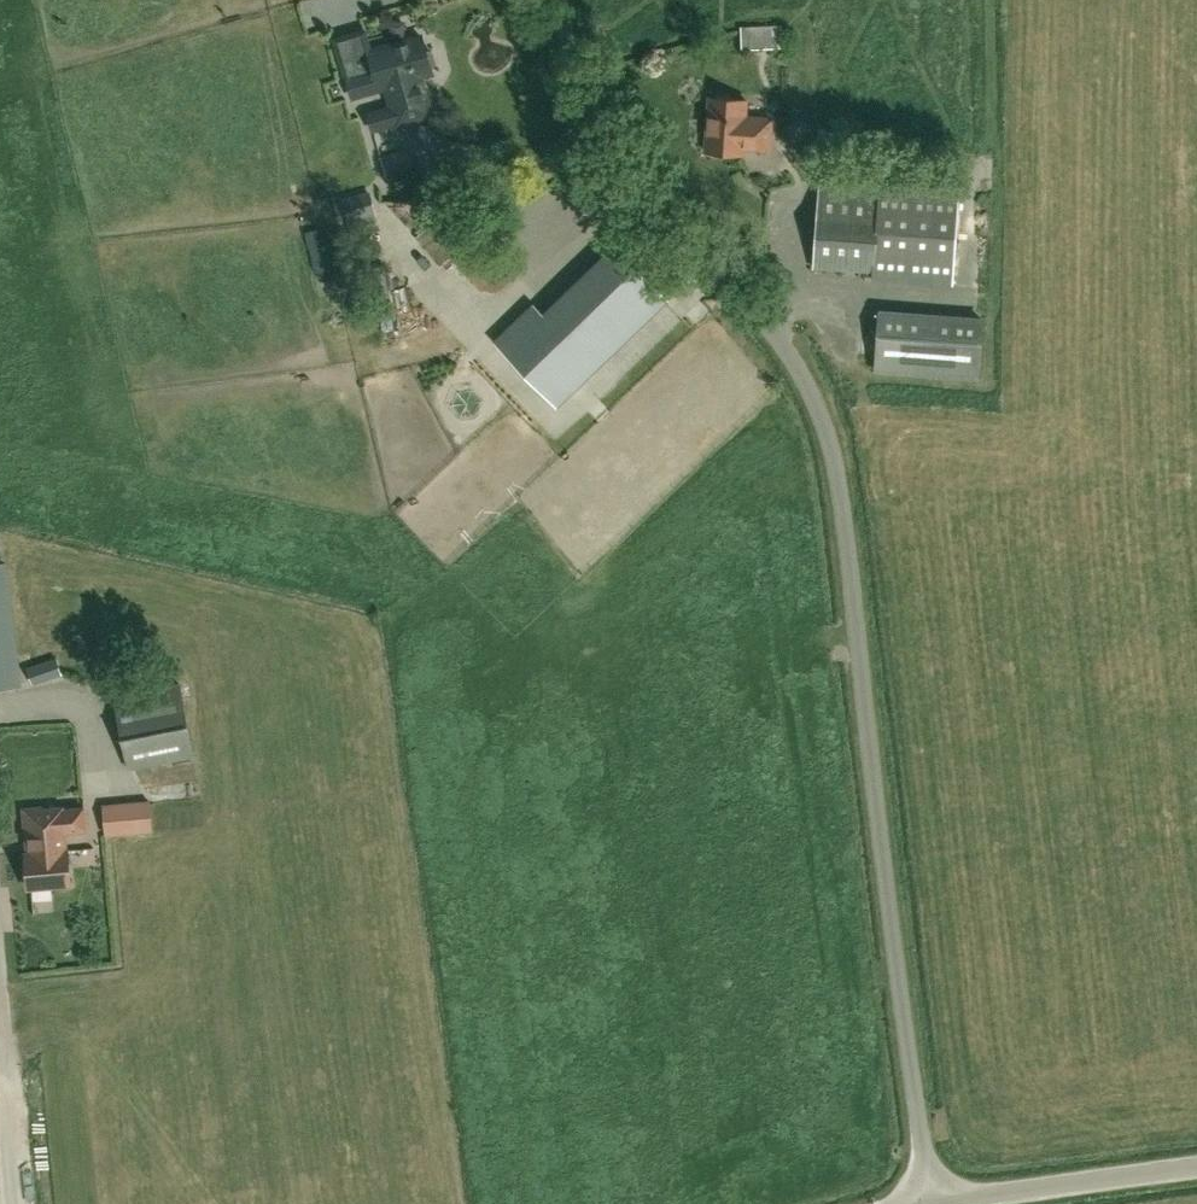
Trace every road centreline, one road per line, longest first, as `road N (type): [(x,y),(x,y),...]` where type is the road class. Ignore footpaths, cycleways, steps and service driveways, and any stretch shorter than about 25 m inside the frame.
road 1 (unclassified): [(929,1200),(838,484),(825,429),(787,350),(614,166),(581,87),(561,0)]
road 2 (unclassified): [(1196,1166),(929,1200)]
road 3 (residential): [(20,1203),(5,1077)]

